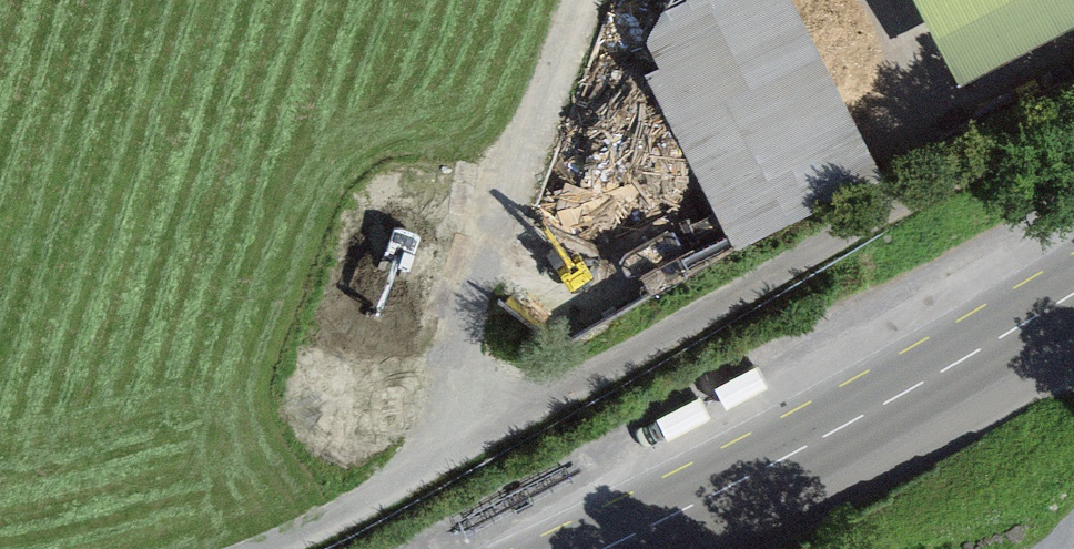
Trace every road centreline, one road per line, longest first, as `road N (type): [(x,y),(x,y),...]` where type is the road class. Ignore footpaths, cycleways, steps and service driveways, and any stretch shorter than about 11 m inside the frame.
road 1 (secondary): [(1073,291),(594,548)]
road 2 (track): [(440,454),(466,371),(480,256),(510,206),(582,0)]
road 3 (track): [(440,454),(250,548)]

